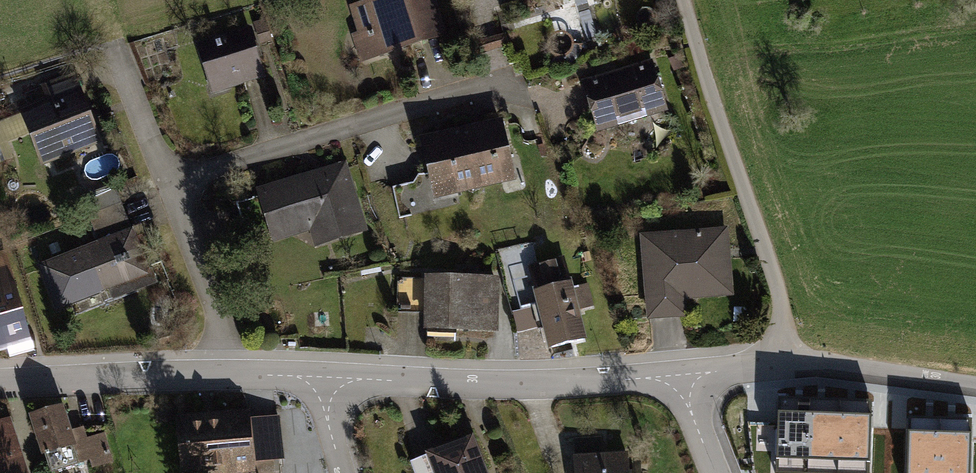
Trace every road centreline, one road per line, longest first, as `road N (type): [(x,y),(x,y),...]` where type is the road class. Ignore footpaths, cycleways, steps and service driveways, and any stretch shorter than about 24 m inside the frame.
road 1 (residential): [(687,0),(786,359)]
road 2 (residential): [(318,377),(565,383),(678,375)]
road 3 (residential): [(164,180),(508,93)]
road 4 (residential): [(0,385),(225,376)]
road 5 (residential): [(225,376),(219,335),(164,180)]
road 6 (residential): [(786,359),(975,390)]
road 7 (residential): [(164,180),(126,66)]

